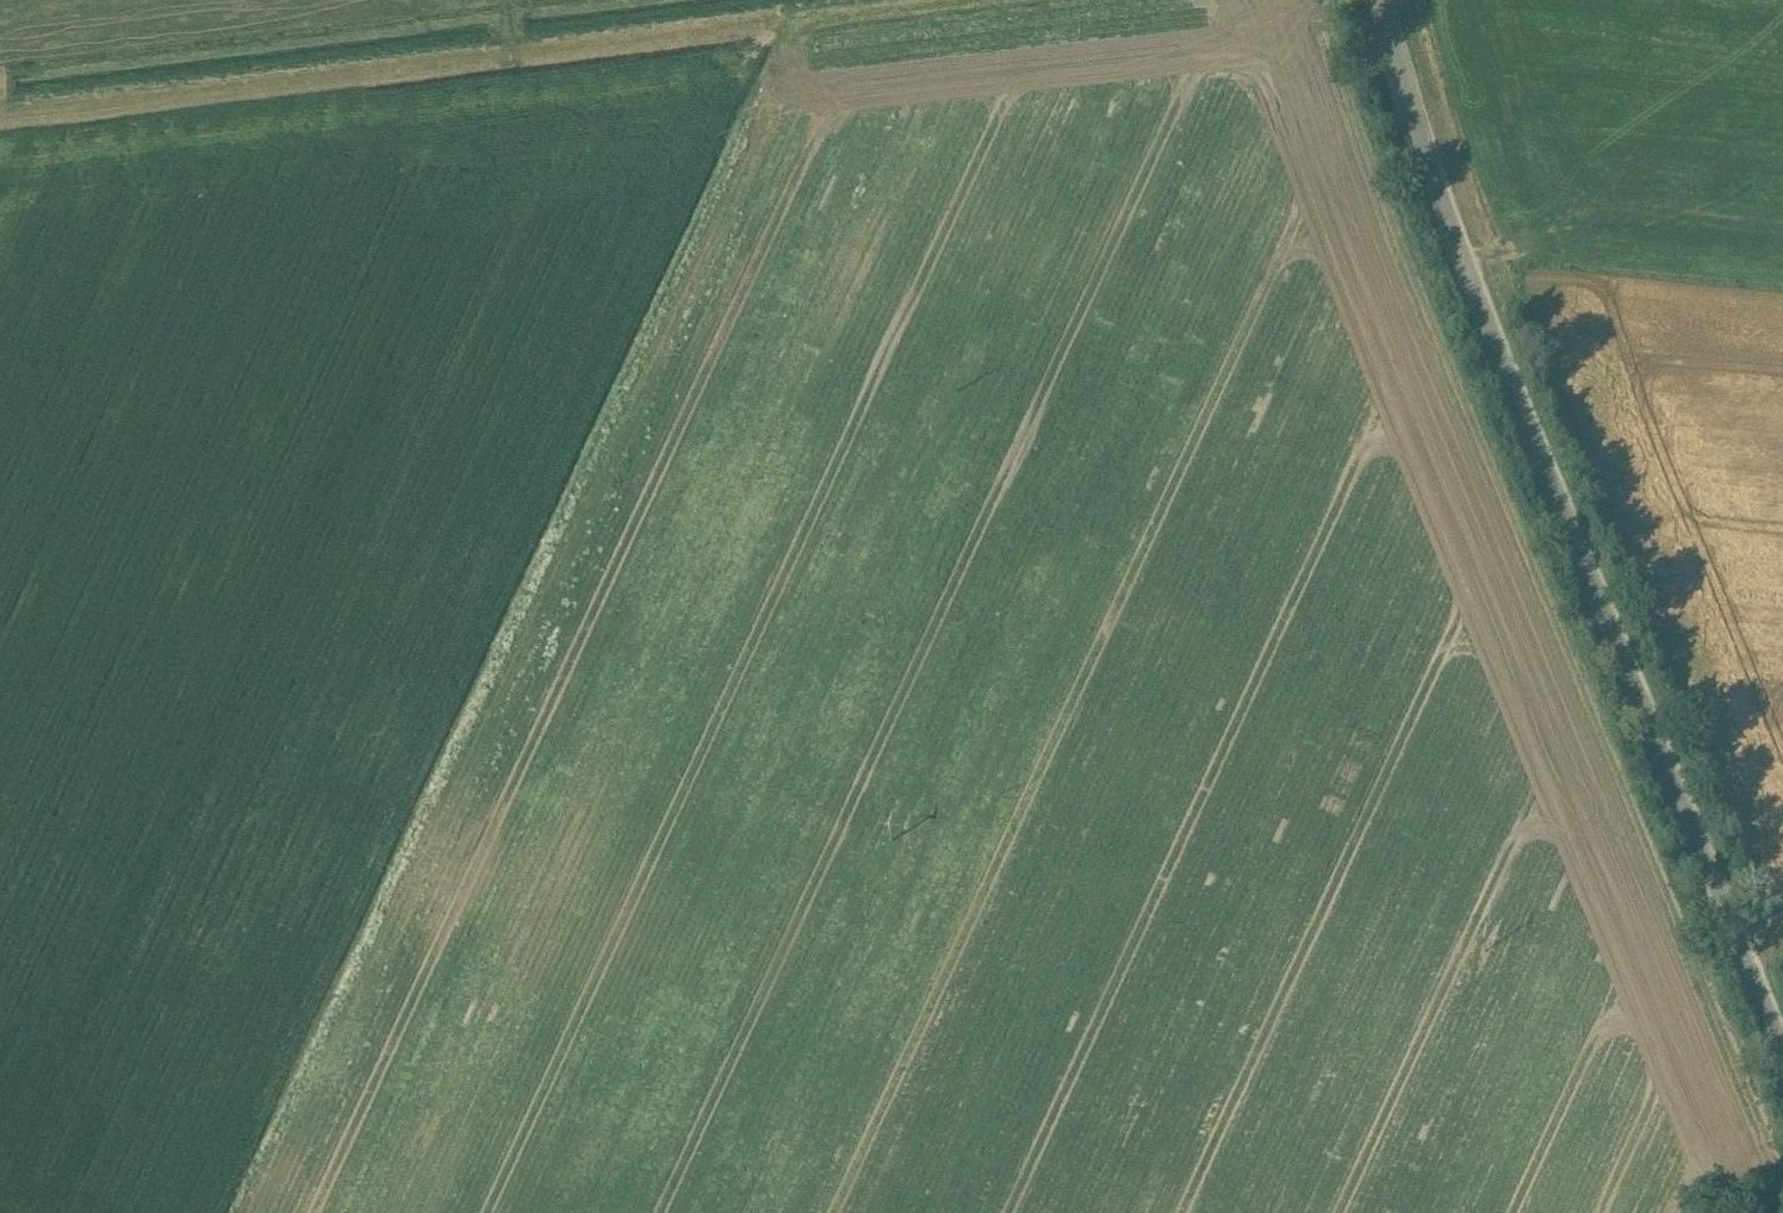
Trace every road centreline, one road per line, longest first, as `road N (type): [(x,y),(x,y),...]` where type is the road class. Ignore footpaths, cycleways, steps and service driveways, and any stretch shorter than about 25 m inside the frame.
road 1 (unclassified): [(1380,0),(1443,188),(1782,1023)]

